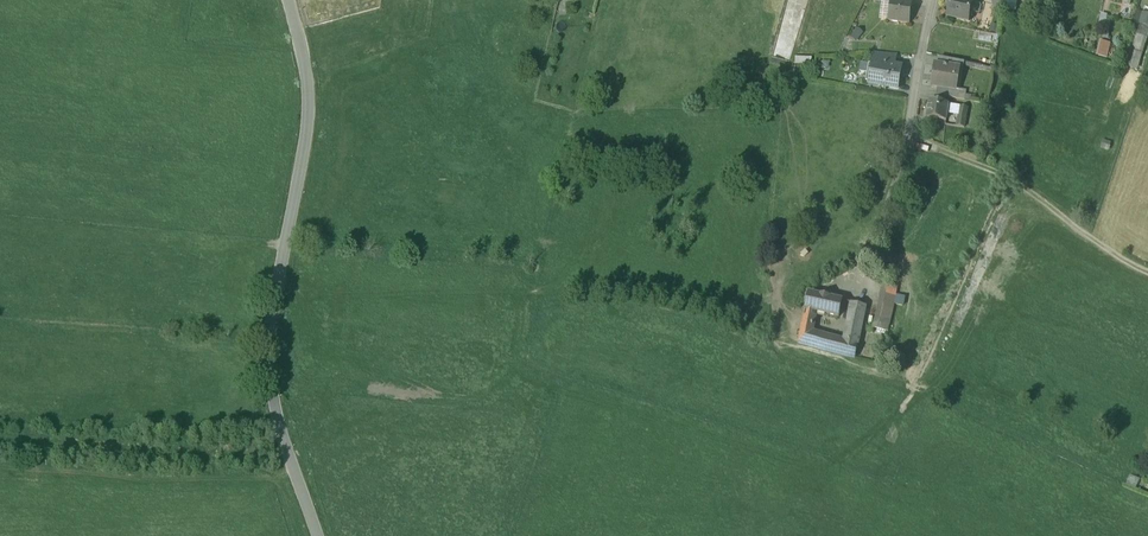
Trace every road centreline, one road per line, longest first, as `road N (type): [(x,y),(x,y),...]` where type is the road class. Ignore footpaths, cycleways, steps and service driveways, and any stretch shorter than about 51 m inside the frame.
road 1 (unclassified): [(289,0),(317,95),(277,380),(322,535)]
road 2 (track): [(943,153),(1014,180),(1147,274)]
road 3 (residential): [(934,0),(908,140)]
road 4 (residential): [(908,140),(907,197),(881,278)]

